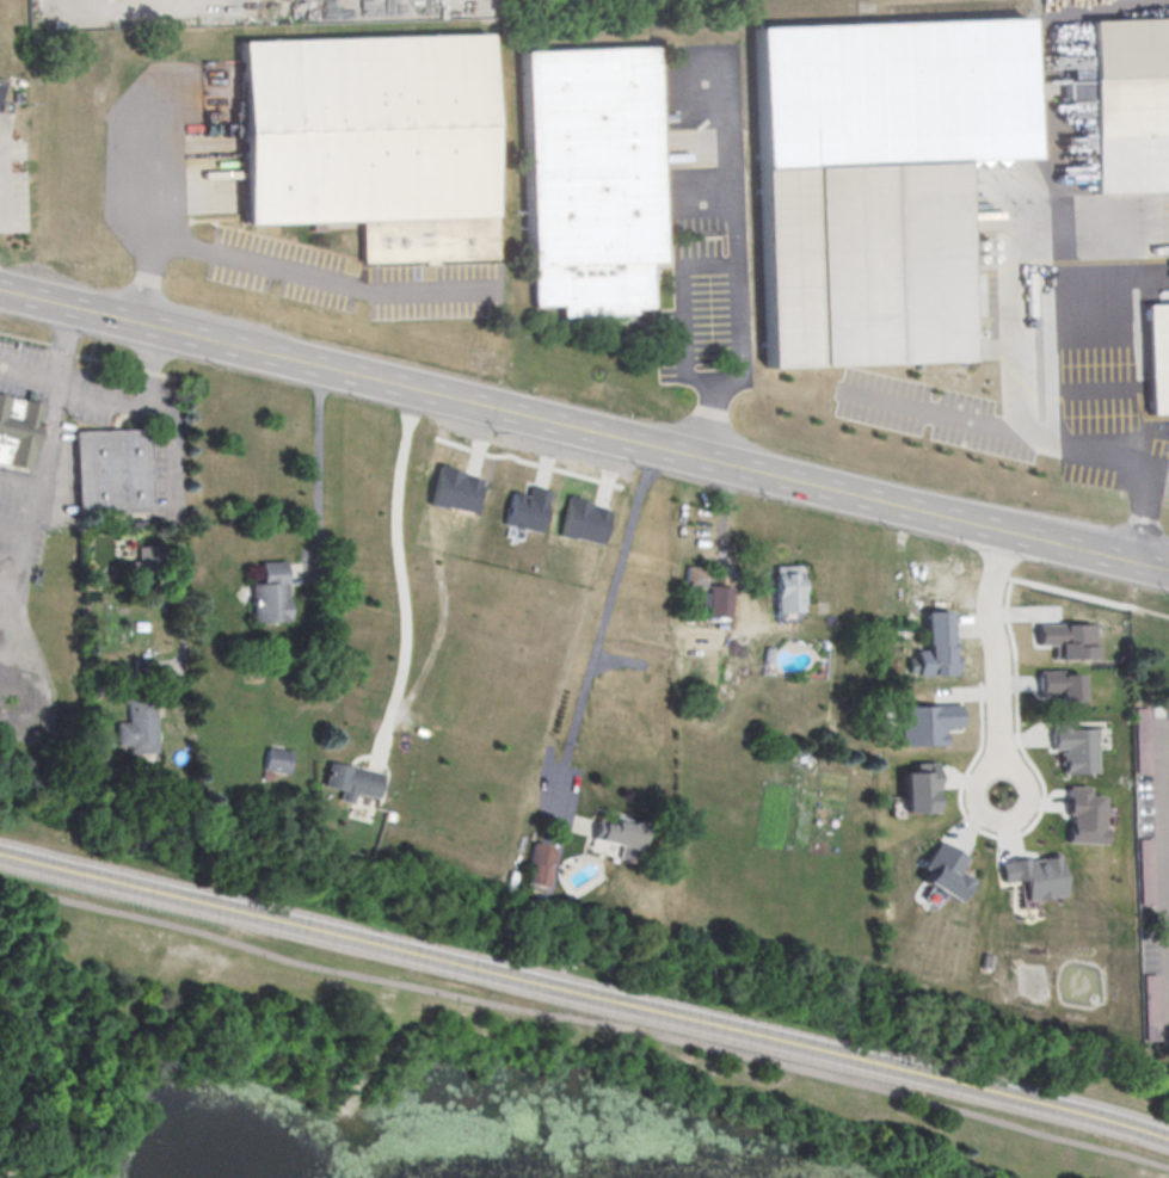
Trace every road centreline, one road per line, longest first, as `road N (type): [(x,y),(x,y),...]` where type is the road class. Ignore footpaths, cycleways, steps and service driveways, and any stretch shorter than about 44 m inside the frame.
road 1 (tertiary): [(1168,1142),(1084,1115),(0,855)]
road 2 (secondary): [(1168,573),(380,381)]
road 3 (secondary): [(380,381),(0,294)]
road 4 (residential): [(1002,532),(986,597),(1002,797)]

